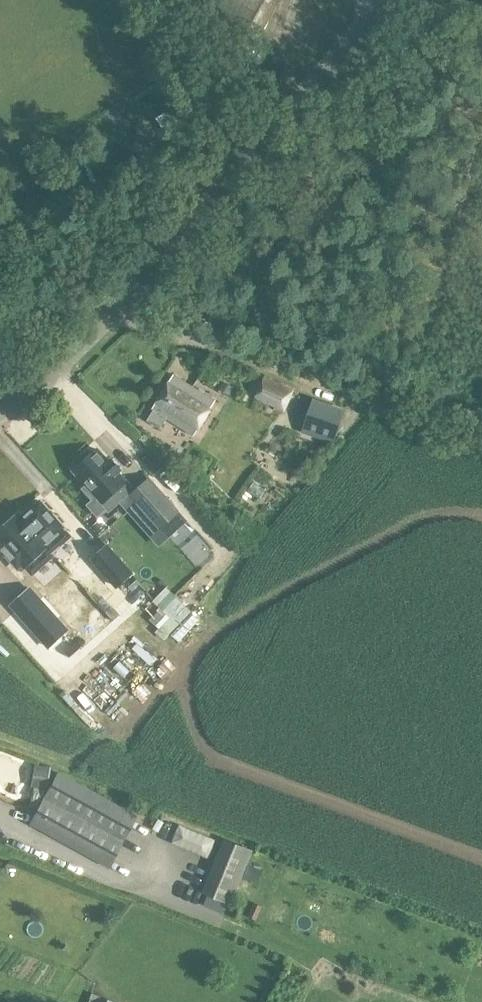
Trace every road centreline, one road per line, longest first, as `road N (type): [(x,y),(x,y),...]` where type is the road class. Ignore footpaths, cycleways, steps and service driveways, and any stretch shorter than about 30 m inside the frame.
road 1 (unclassified): [(0,408),(115,310),(386,0)]

